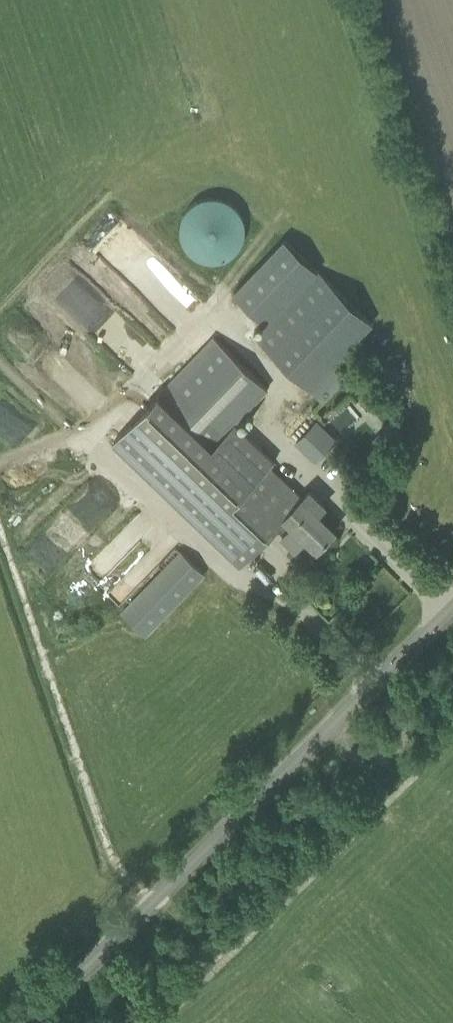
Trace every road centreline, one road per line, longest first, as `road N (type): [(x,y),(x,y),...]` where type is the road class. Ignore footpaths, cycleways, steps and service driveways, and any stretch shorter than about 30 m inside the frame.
road 1 (unclassified): [(26,1022),(452,603)]

